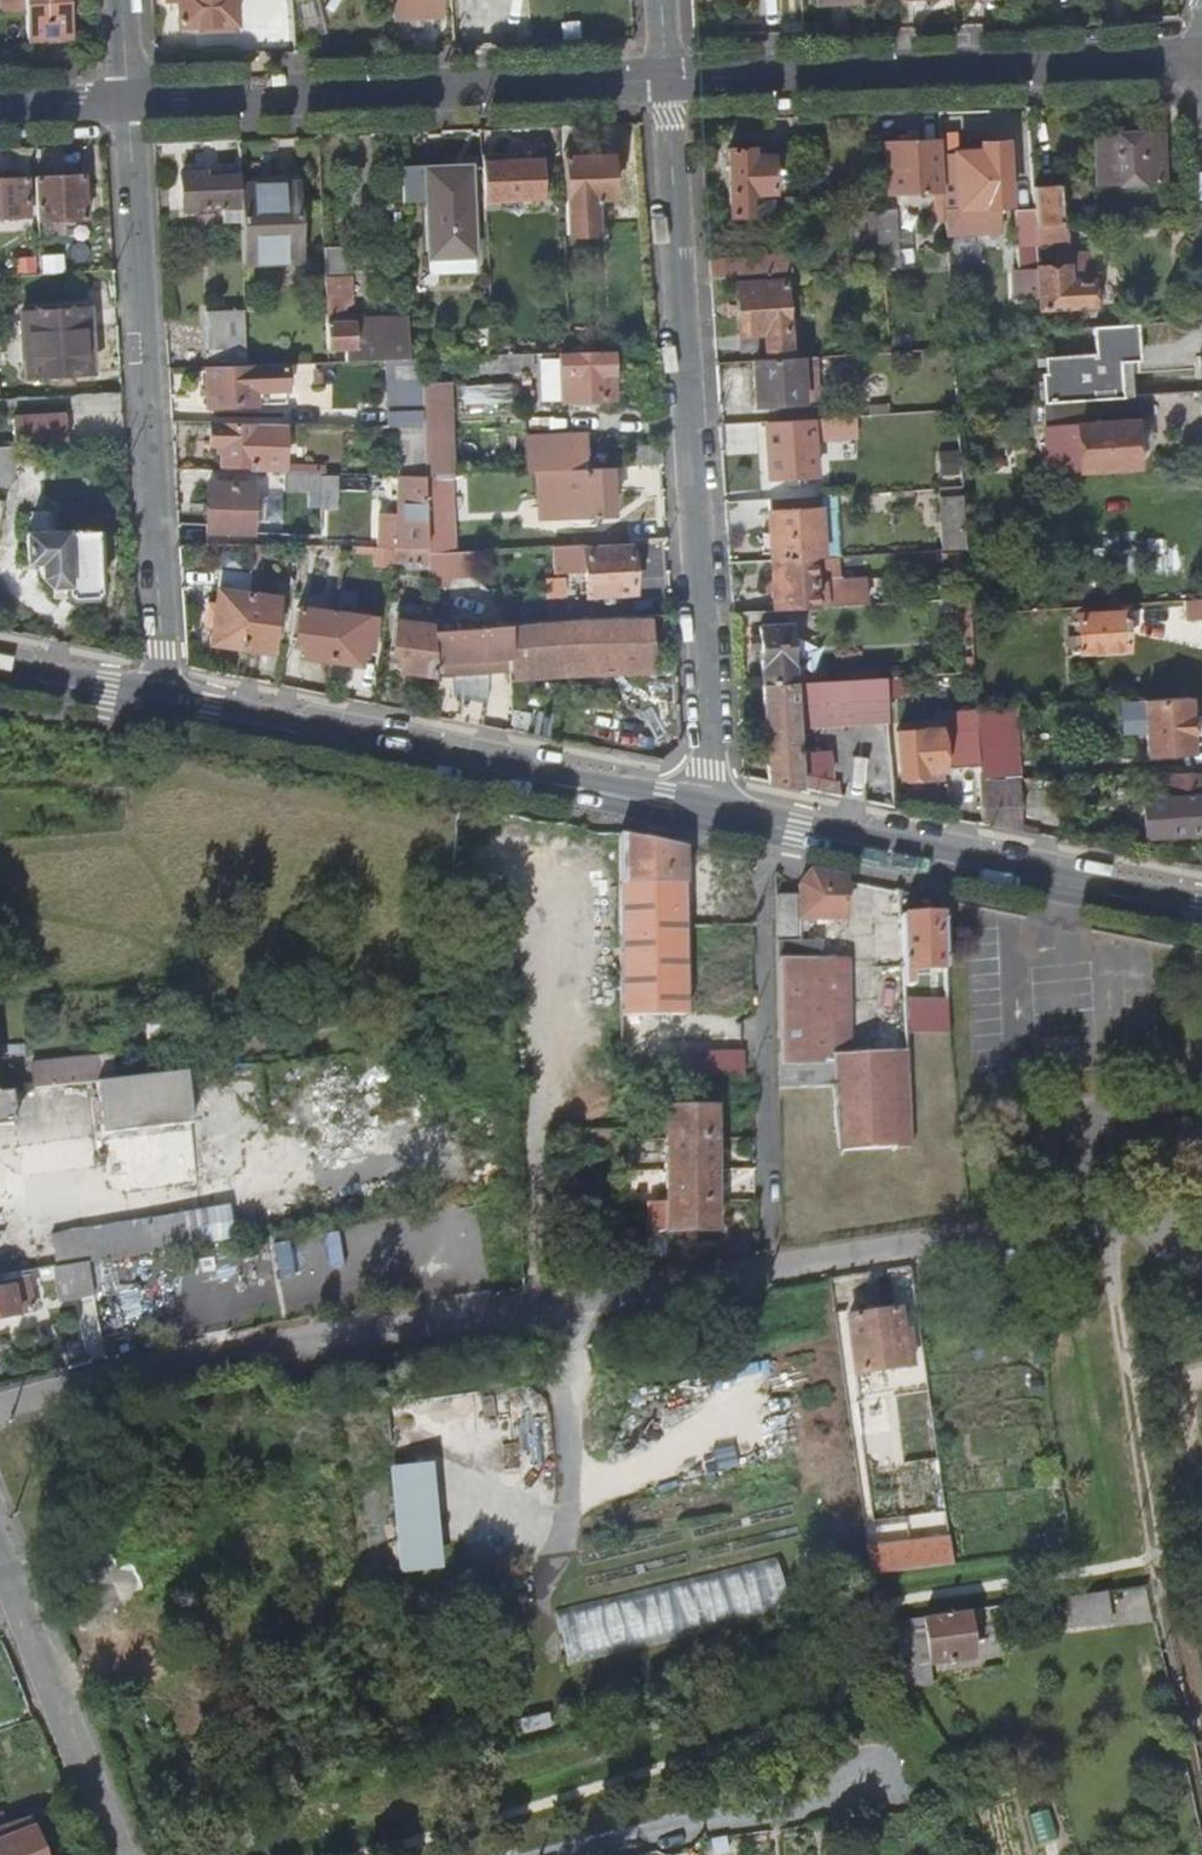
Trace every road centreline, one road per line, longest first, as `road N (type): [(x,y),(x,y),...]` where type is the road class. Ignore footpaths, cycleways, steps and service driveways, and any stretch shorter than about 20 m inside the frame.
road 1 (residential): [(0,1410),(229,1350),(1102,1224),(1173,1224),(1184,1240)]
road 2 (residential): [(668,81),(705,706)]
road 3 (residential): [(127,101),(171,704)]
road 4 (secondary): [(171,704),(714,813)]
road 5 (residential): [(127,101),(668,81)]
road 6 (residential): [(668,81),(1201,57)]
road 7 (secondary): [(714,813),(1201,910)]
road 8 (residential): [(0,1572),(114,1854)]
road 9 (secondary): [(0,667),(171,704)]
road 10 (residential): [(0,105),(127,101)]

